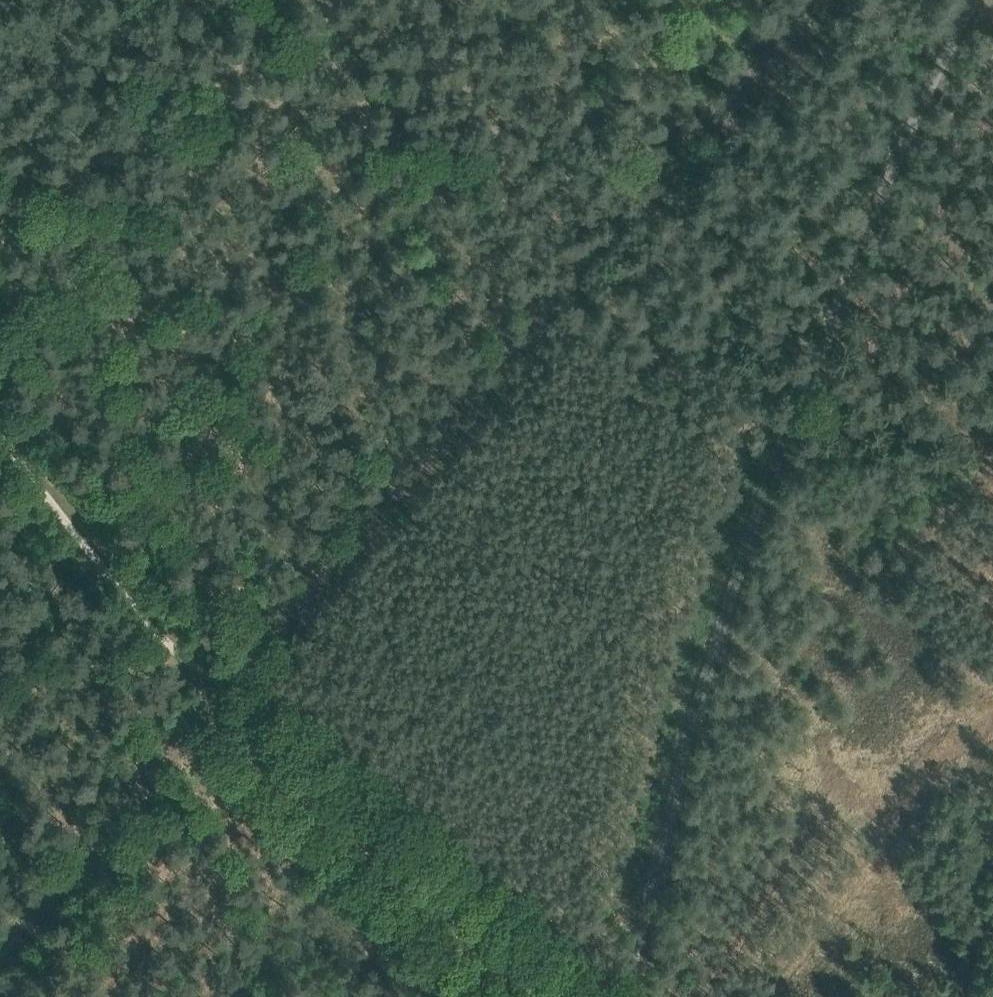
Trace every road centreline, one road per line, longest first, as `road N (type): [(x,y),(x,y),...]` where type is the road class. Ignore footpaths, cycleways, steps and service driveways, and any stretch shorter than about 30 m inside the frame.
road 1 (track): [(824,0),(221,697)]
road 2 (track): [(566,996),(261,714),(221,697)]
road 3 (track): [(221,697),(0,419)]
road 4 (track): [(0,963),(221,697)]

